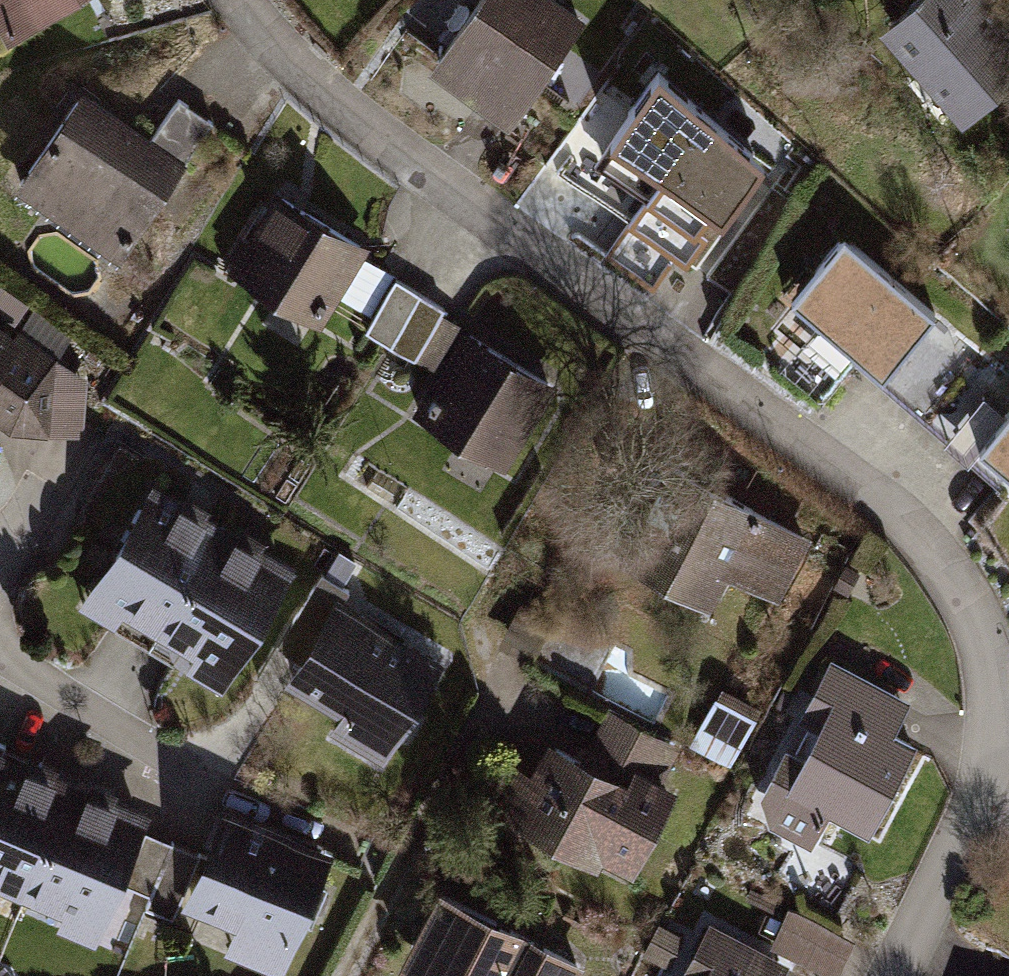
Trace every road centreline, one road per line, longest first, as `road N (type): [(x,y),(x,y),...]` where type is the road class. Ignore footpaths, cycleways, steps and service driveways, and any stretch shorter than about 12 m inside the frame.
road 1 (residential): [(892,975),(979,794),(991,731),(990,672),(965,600),(880,492),(382,142),(302,73),(236,0)]
road 2 (residential): [(198,779),(0,652)]

